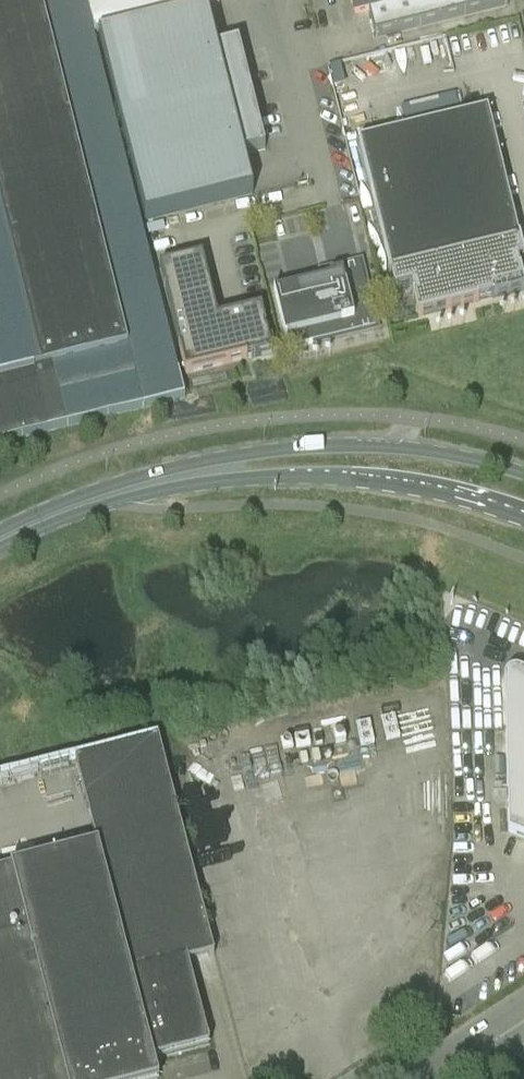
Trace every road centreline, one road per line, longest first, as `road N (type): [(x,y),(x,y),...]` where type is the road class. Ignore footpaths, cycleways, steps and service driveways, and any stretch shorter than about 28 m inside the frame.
road 1 (secondary): [(523,479),(431,456),(348,450),(223,460),(121,492)]
road 2 (secondary): [(121,492),(337,478),(408,485),(523,517)]
road 3 (unclassified): [(412,1078),(523,1004)]
road 4 (secondary): [(121,492),(0,541)]

